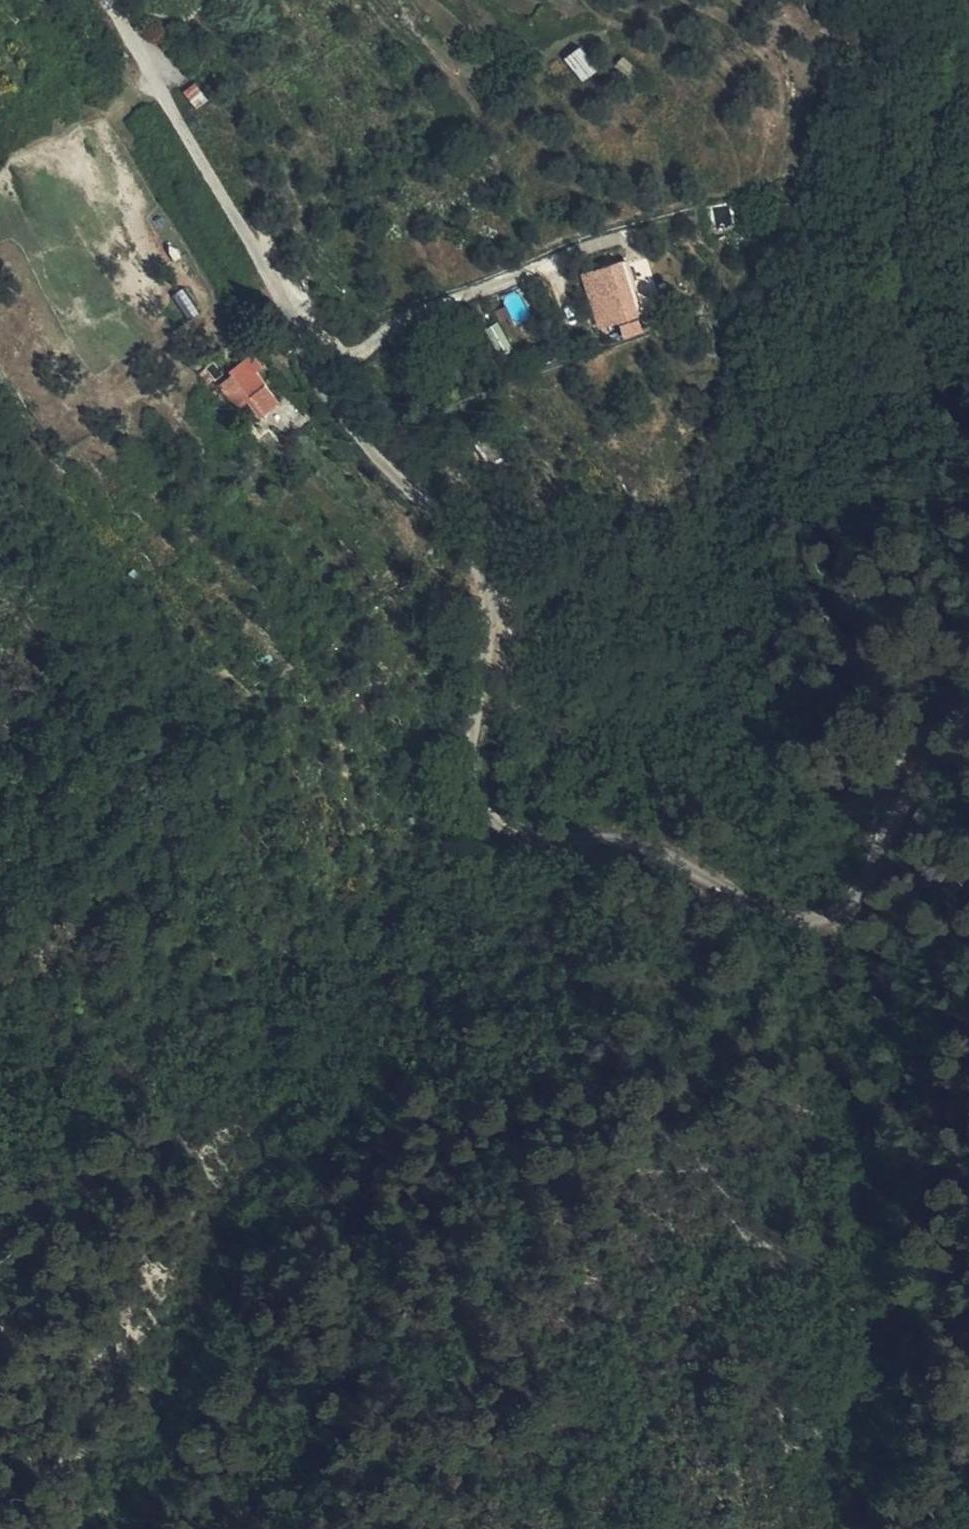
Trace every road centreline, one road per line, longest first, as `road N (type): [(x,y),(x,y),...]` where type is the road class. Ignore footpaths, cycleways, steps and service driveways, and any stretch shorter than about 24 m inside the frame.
road 1 (unclassified): [(108,0),(353,433),(503,575),(510,610),(471,732),(473,791),(497,825),(623,841),(793,929),(827,914),(865,880),(921,779),(968,727)]

